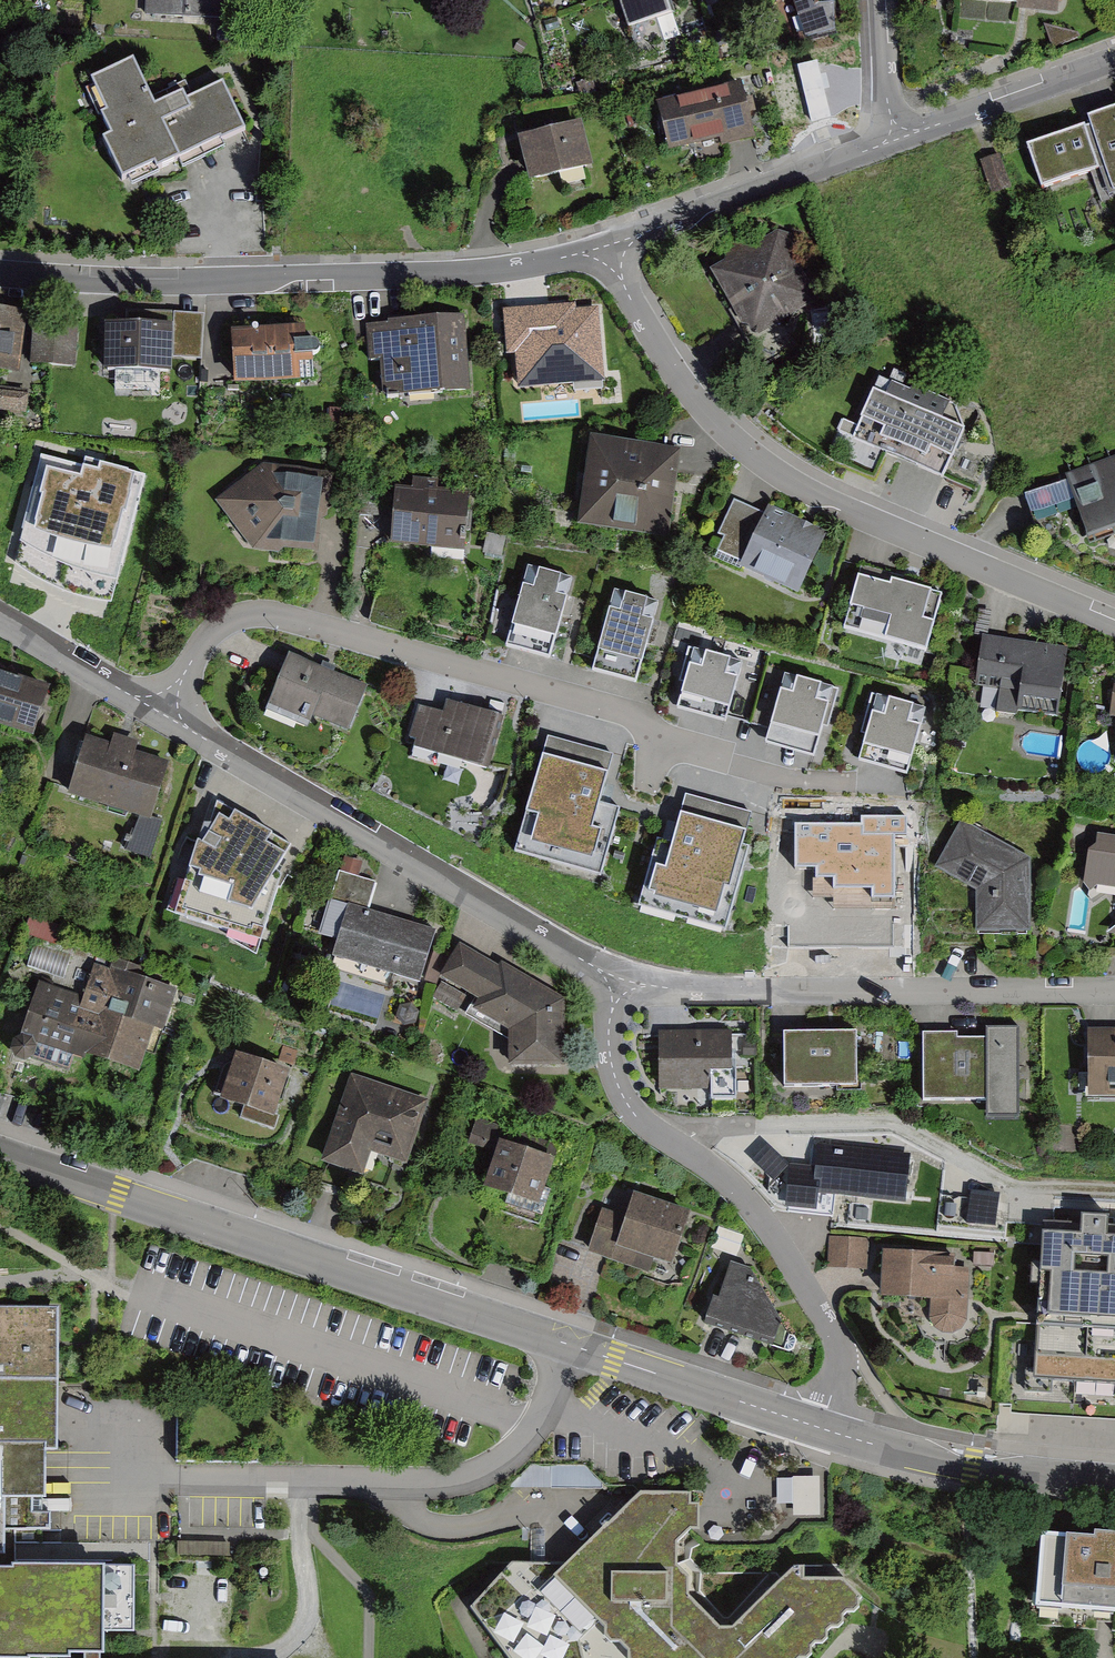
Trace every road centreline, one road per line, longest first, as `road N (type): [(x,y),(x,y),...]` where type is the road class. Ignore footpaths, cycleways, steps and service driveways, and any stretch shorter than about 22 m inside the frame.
road 1 (tertiary): [(826,1430),(0,1155)]
road 2 (residential): [(611,244),(662,358),(744,448),(815,494),(1114,622)]
road 3 (residential): [(160,713),(213,630),(239,616),(270,614),(635,713),(659,740),(721,757)]
road 4 (residential): [(611,244),(557,260),(425,275),(196,283),(0,274)]
road 5 (residential): [(826,1430),(838,1359),(827,1322),(756,1208),(720,1174),(646,1126),(623,1095),(609,1049),(617,979)]
road 6 (residential): [(617,979),(160,713)]
road 7 (residential): [(1114,991),(704,991),(617,979)]
road 8 (residential): [(897,139),(611,244)]
road 9 (tertiary): [(1114,1485),(972,1468),(826,1430)]
road 10 (residential): [(1114,61),(897,139)]
road 11 (residential): [(160,713),(0,621)]
road 12 (residential): [(897,139),(880,0)]

